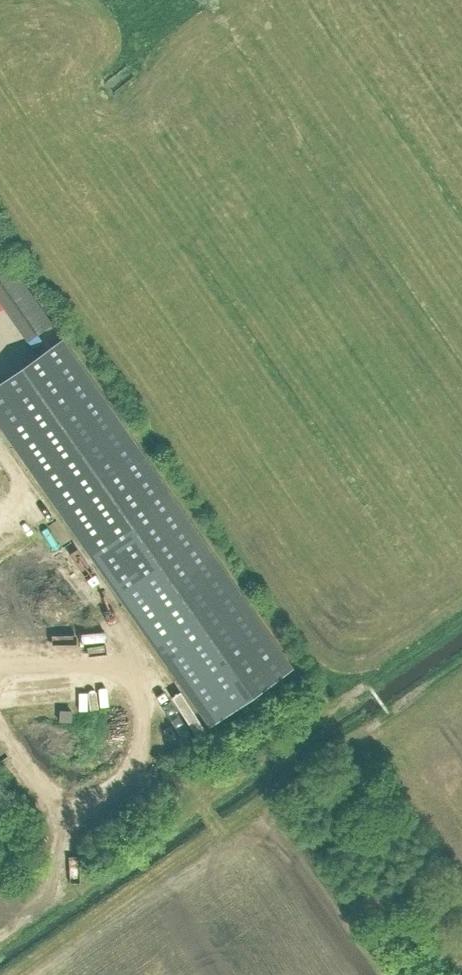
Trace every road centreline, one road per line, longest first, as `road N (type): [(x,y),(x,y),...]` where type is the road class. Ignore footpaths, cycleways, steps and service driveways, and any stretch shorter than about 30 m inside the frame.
road 1 (track): [(390,713),(220,832),(201,804),(461,623)]
road 2 (track): [(0,667),(131,668),(149,708),(136,757),(65,836),(49,910)]
road 3 (track): [(201,804),(0,943)]

